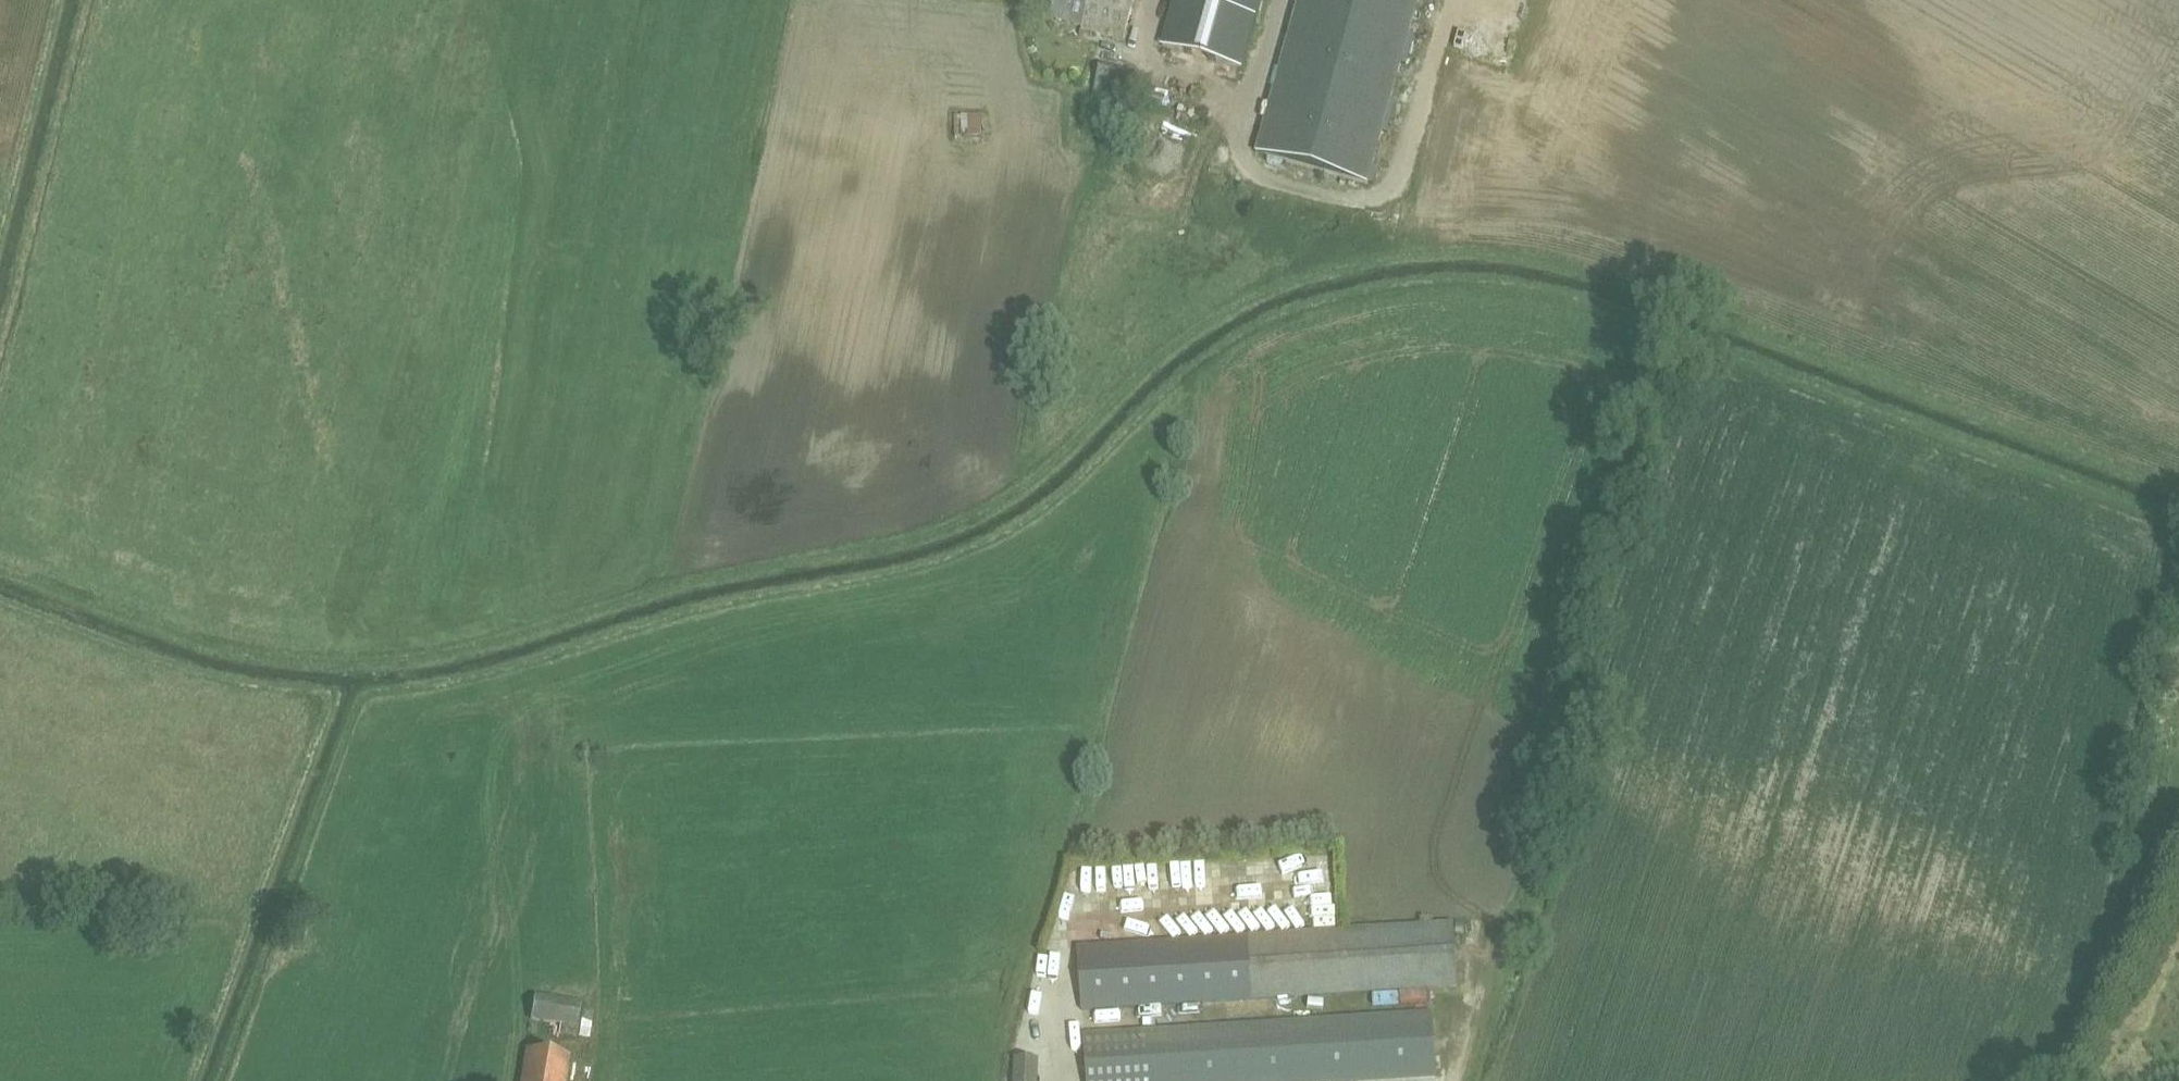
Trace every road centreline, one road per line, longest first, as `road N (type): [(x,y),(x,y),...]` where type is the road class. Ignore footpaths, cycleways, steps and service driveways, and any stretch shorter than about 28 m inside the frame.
road 1 (track): [(2061,1080),(2178,861)]

